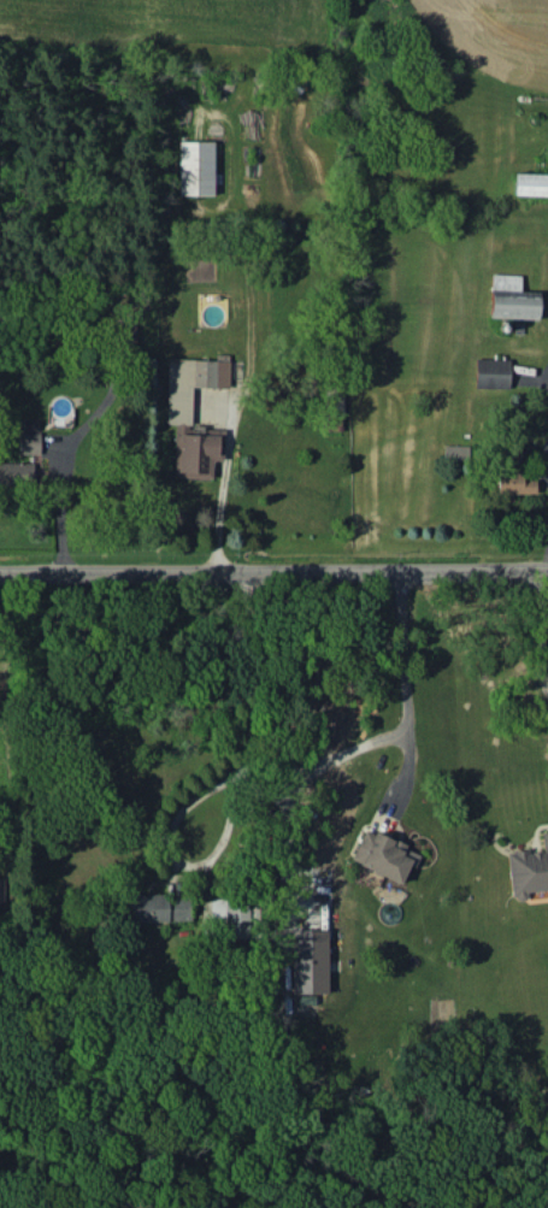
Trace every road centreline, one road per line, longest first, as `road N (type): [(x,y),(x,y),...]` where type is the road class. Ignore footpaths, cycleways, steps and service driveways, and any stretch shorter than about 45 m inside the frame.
road 1 (residential): [(547,568),(0,572)]

